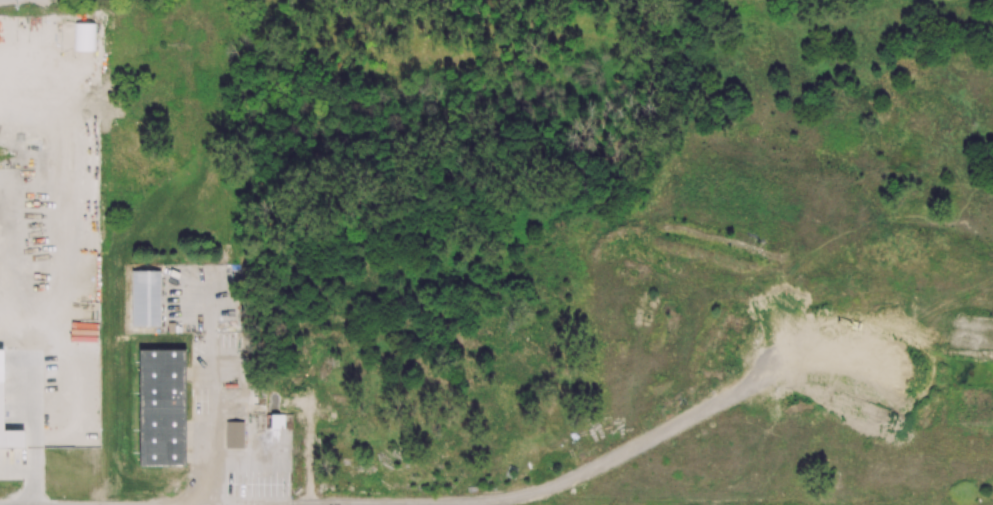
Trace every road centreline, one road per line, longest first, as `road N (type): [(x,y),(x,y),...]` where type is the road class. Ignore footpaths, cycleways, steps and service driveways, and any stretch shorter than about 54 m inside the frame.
road 1 (track): [(329,504),(471,504),(541,489),(812,352),(901,366)]

